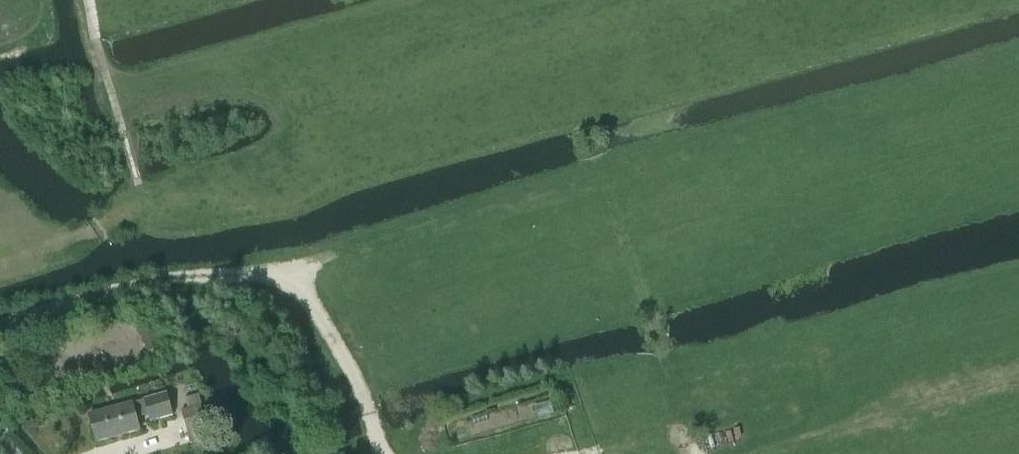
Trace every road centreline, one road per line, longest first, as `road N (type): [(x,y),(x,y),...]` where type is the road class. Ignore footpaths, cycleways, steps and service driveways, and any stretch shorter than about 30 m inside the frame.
road 1 (track): [(870,23),(585,93),(609,165),(881,95)]
road 2 (track): [(585,93),(313,168),(297,94),(272,85),(113,94),(94,30)]
road 3 (track): [(313,168),(120,215),(0,272)]

